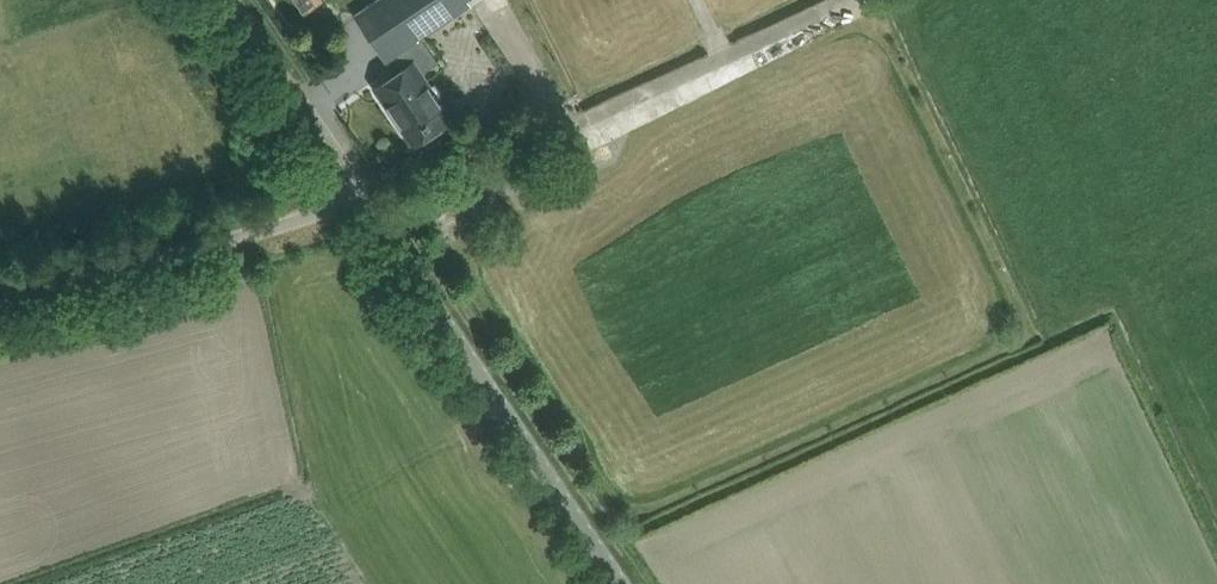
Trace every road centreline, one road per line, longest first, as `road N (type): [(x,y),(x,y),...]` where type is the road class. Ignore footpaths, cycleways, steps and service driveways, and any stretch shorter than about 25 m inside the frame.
road 1 (unclassified): [(618,583),(523,435),(357,205)]
road 2 (unclassified): [(0,307),(357,205)]
road 3 (unclassified): [(357,205),(222,0)]

